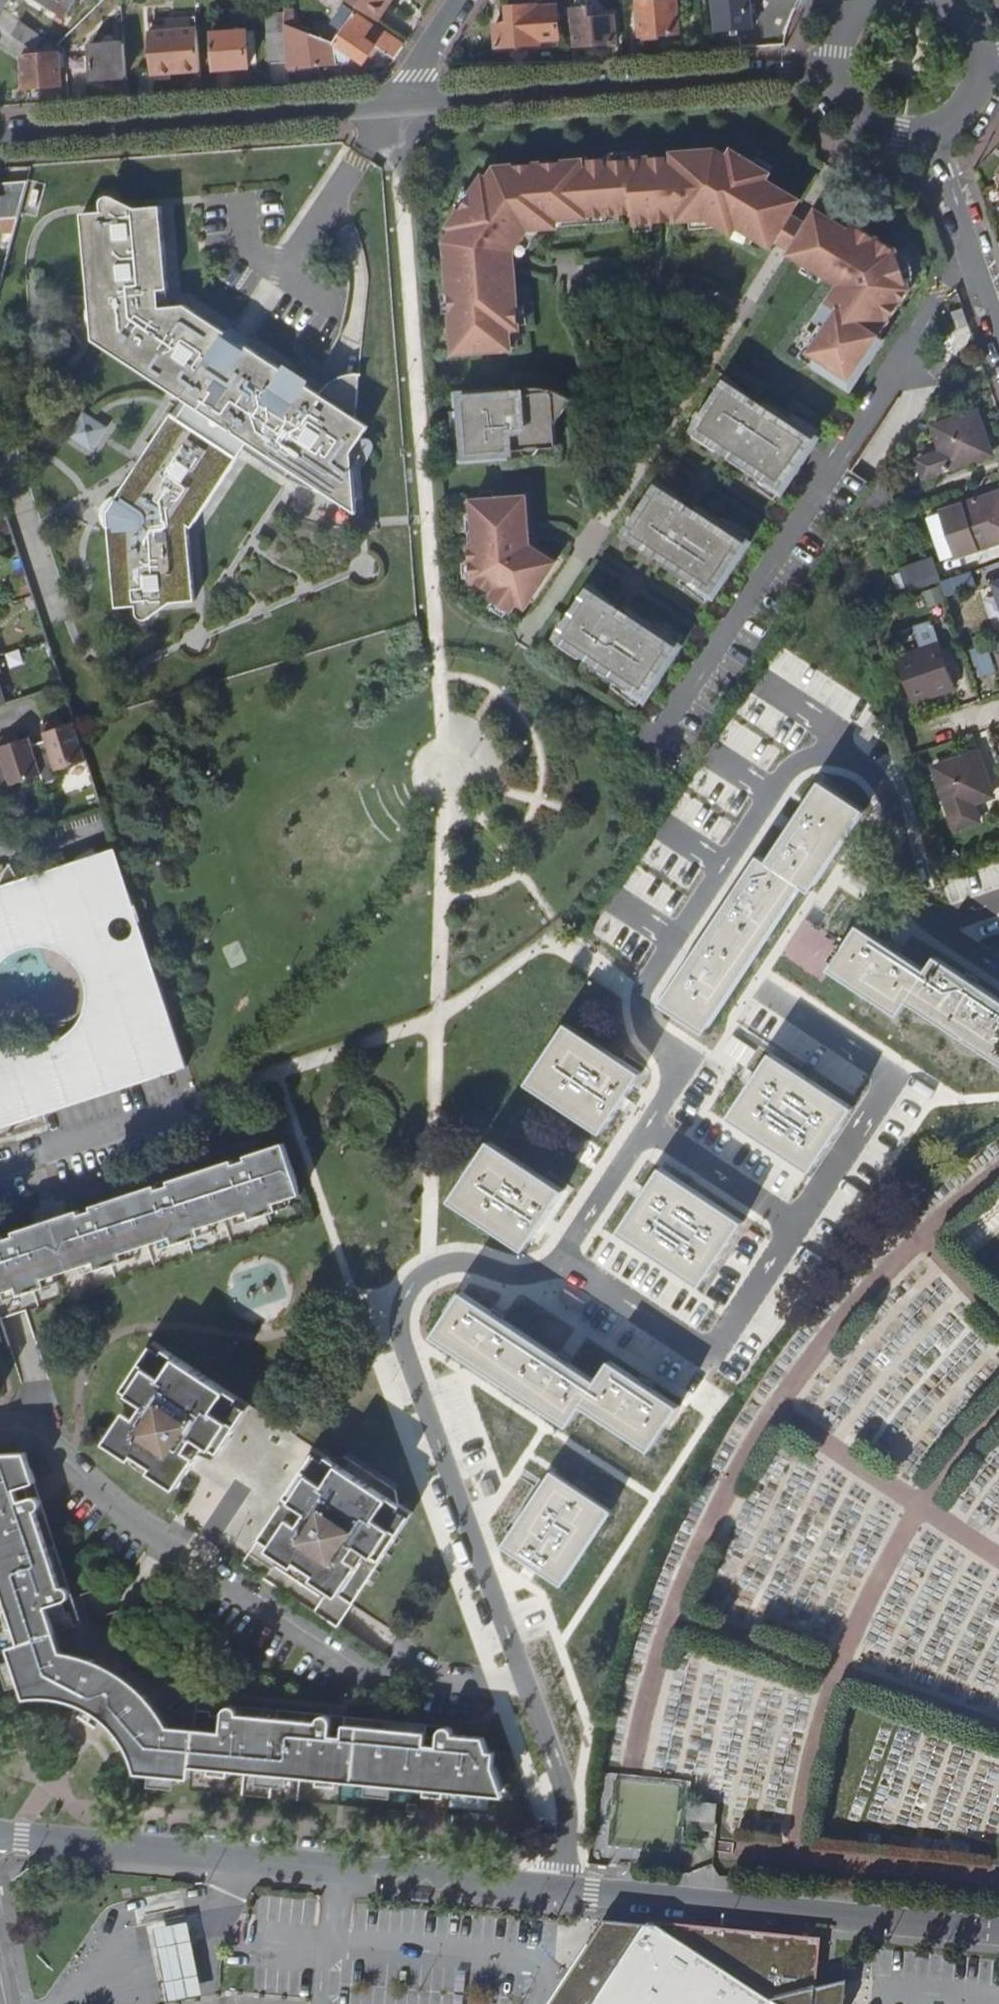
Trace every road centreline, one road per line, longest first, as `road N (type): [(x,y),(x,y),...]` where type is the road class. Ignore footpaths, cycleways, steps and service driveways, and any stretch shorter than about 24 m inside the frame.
road 1 (residential): [(562,1260),(675,1076),(665,1035),(628,1013),(615,987),(616,966),(757,755),(777,741),(816,744),(884,791),(914,881),(998,936)]
road 2 (residential): [(526,1676),(488,1686),(359,1674),(80,1484),(31,1439),(0,1429)]
road 3 (residential): [(526,1676),(399,1315),(433,1253),(453,1244),(534,1274),(562,1260)]
road 4 (residential): [(565,1890),(0,1837)]
road 5 (residential): [(998,1934),(565,1890)]
road 6 (residential): [(398,102),(829,73)]
road 7 (residential): [(0,136),(398,102)]
road 8 (residential): [(565,1890),(570,1810),(526,1676)]
road 9 (unclassified): [(198,1103),(0,1167)]
road 10 (residential): [(936,132),(998,320)]
road 11 (residential): [(562,1260),(716,1360)]
road 12 (residential): [(829,73),(838,97),(877,131),(936,132)]
road 13 (residential): [(398,102),(466,0)]

